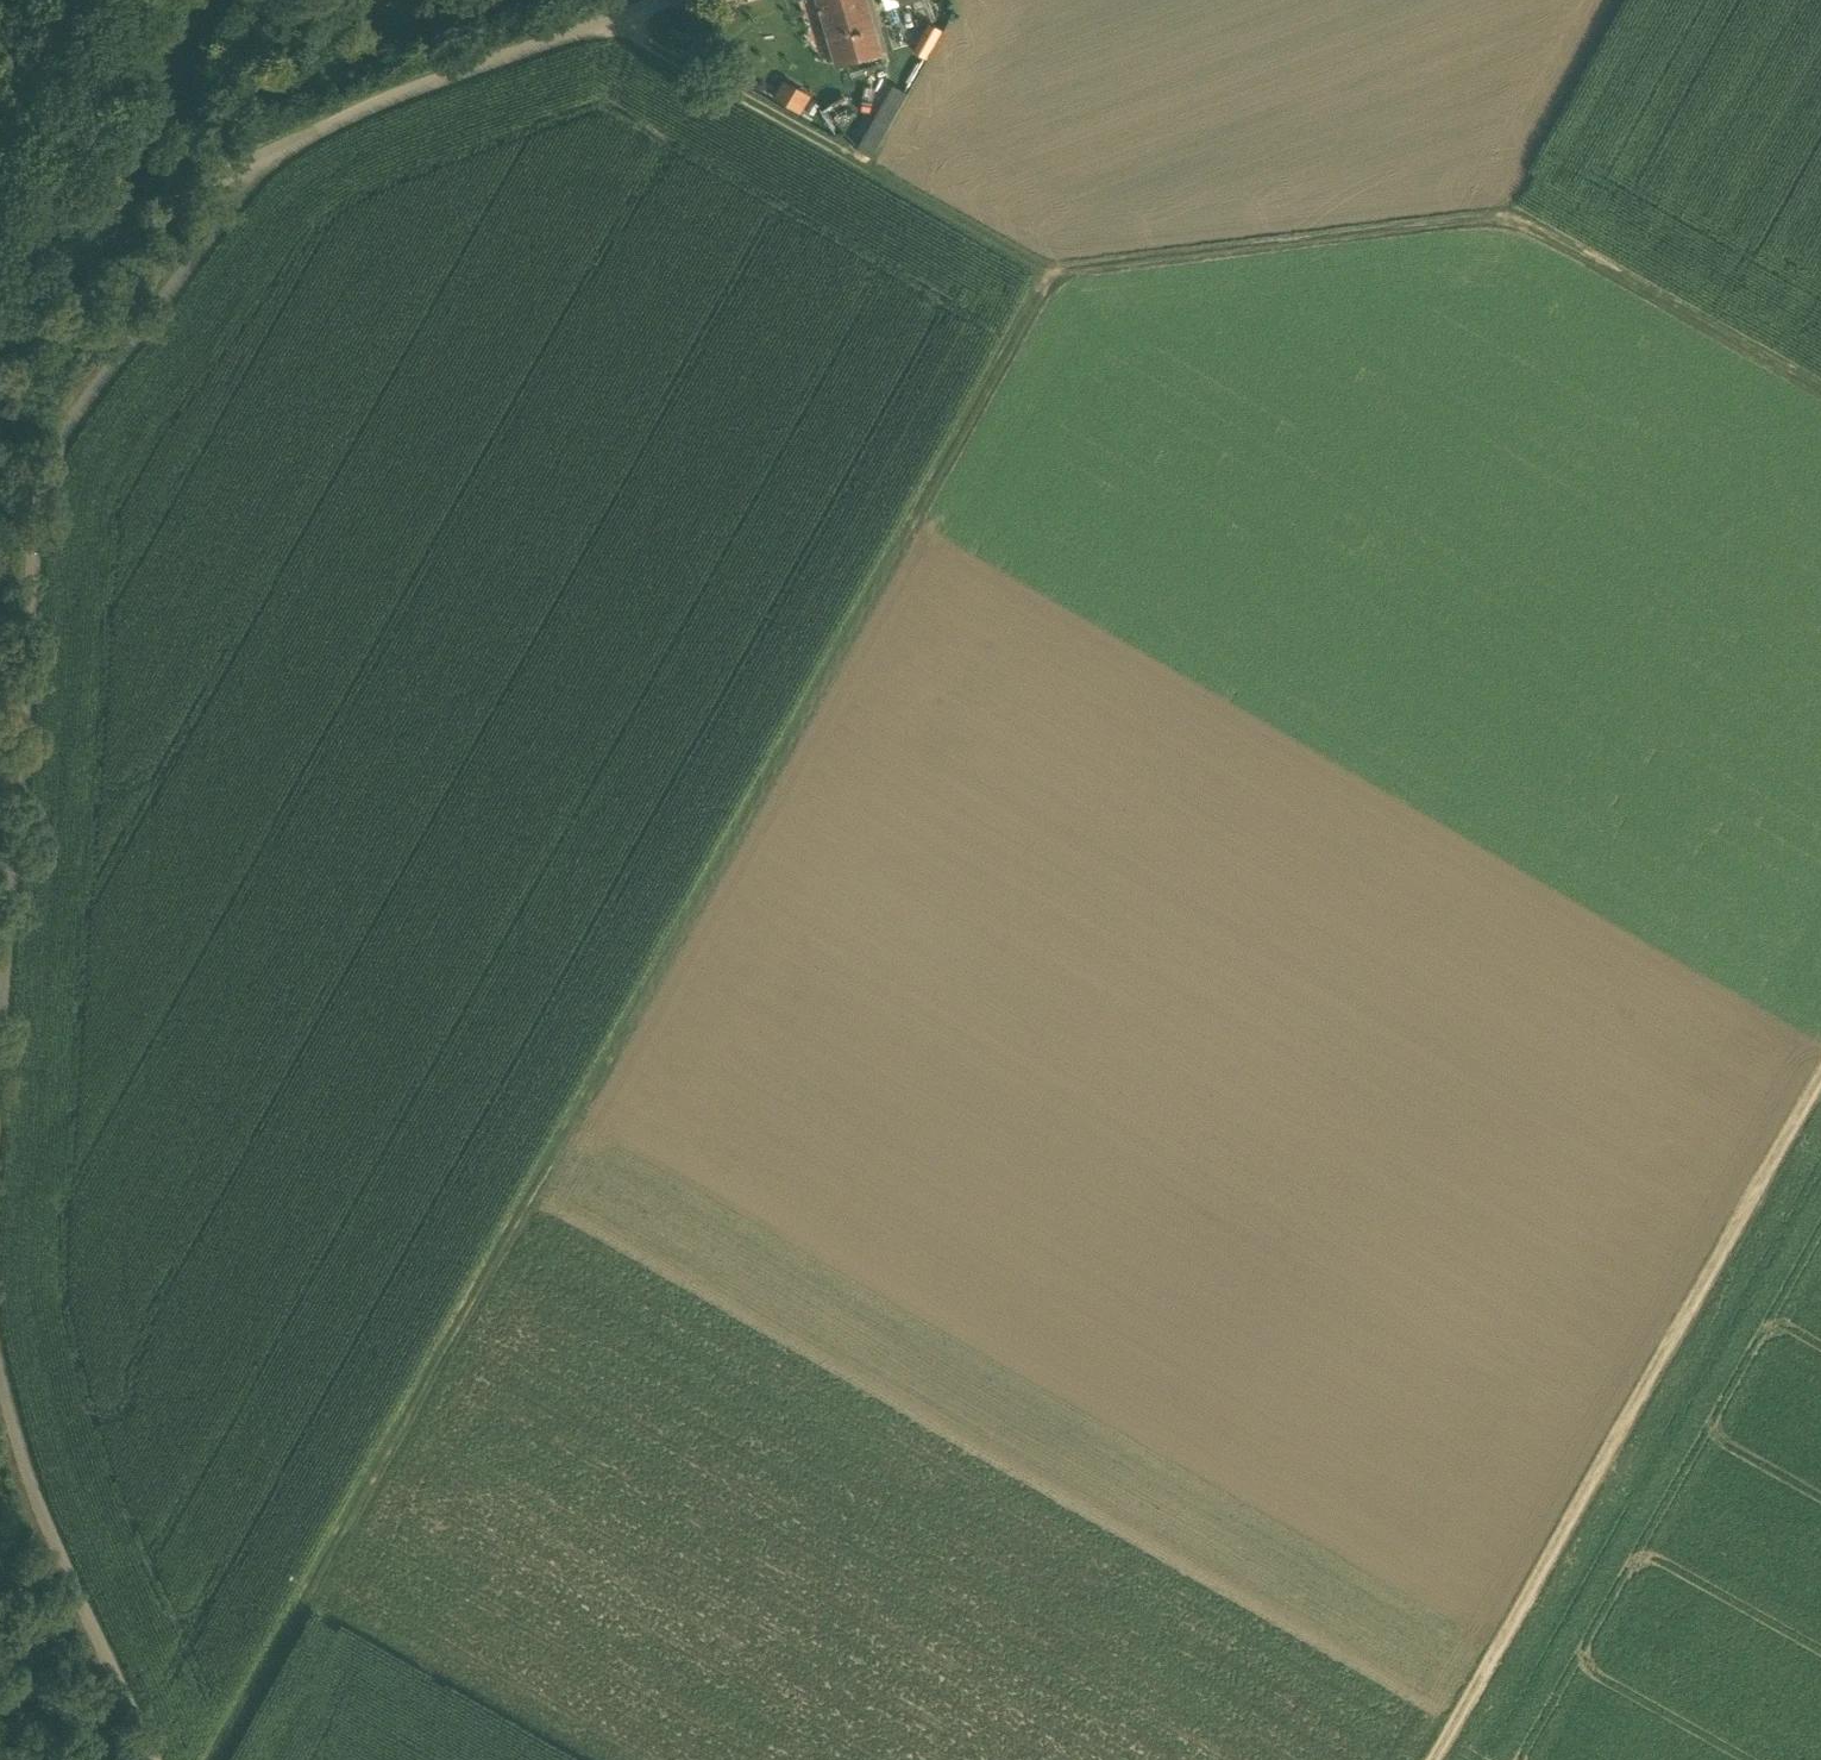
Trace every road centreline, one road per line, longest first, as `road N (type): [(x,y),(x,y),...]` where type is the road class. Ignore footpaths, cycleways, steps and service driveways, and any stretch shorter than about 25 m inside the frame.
road 1 (track): [(625,13),(655,47),(1048,269),(1501,214),(1820,394)]
road 2 (track): [(0,1198),(41,480),(79,406),(277,151)]
road 3 (track): [(1420,1759),(1820,1048)]
road 4 (unclassified): [(662,0),(373,107),(94,225),(0,317)]
road 5 (track): [(163,1759),(47,1498),(8,1354),(0,1199)]
road 6 (track): [(94,225),(114,168),(220,0)]
road 7 (track): [(192,51),(316,73),(373,38)]

